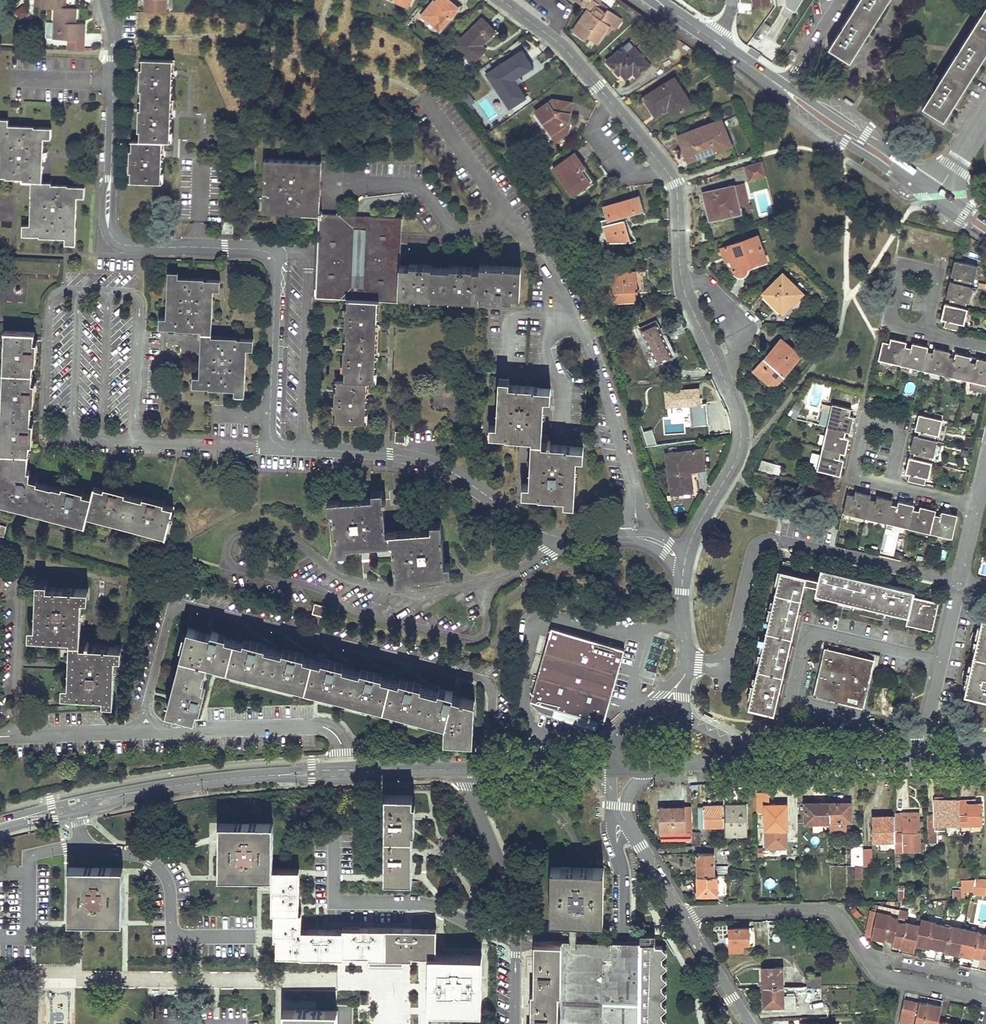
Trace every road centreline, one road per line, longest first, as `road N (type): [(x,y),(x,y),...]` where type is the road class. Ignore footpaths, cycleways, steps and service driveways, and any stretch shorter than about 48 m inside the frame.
road 1 (residential): [(688,550),(741,435),(683,285),(676,189),(567,52),(501,0)]
road 2 (residential): [(107,0),(114,38),(110,234),(131,246),(257,250)]
road 3 (residential): [(960,582),(764,541),(753,549),(728,653),(715,663),(688,663)]
road 4 (residential): [(303,450),(420,460),(552,536),(627,537)]
road 5 (tertiary): [(265,776),(143,791),(0,825)]
road 6 (residential): [(468,769),(516,906),(512,1023)]
road 7 (tertiary): [(660,767),(918,760)]
road 8 (tertiary): [(923,745),(761,750),(683,721)]
road 9 (residential): [(257,250),(297,252),(308,262),(303,450)]
road 10 (residential): [(39,440),(275,443)]
road 11 (residential): [(634,491),(592,352),(562,287)]
road 12 (residential): [(336,214),(341,191),(356,184),(419,189),(463,230),(507,213)]
road 13 (residential): [(683,919),(702,912),(827,909),(867,957)]
road 14 (secondary): [(766,76),(798,110),(925,198)]
road 15 (secondary): [(939,188),(787,88)]
road 16 (residential): [(257,250),(276,263),(270,417)]
road 17 (residential): [(960,582),(923,745)]
road 18 (tertiary): [(414,771),(312,767),(265,776)]
road 19 (tertiary): [(265,776),(343,781),(414,771)]
road 20 (residential): [(507,213),(418,93)]
road 21 (residential): [(561,426),(562,404),(545,362),(547,318),(562,287)]
road 22 (residential): [(985,998),(978,980),(867,957)]
road 23 (residential): [(867,957),(891,979),(985,998)]
road 24 (tertiary): [(748,1023),(683,919)]

